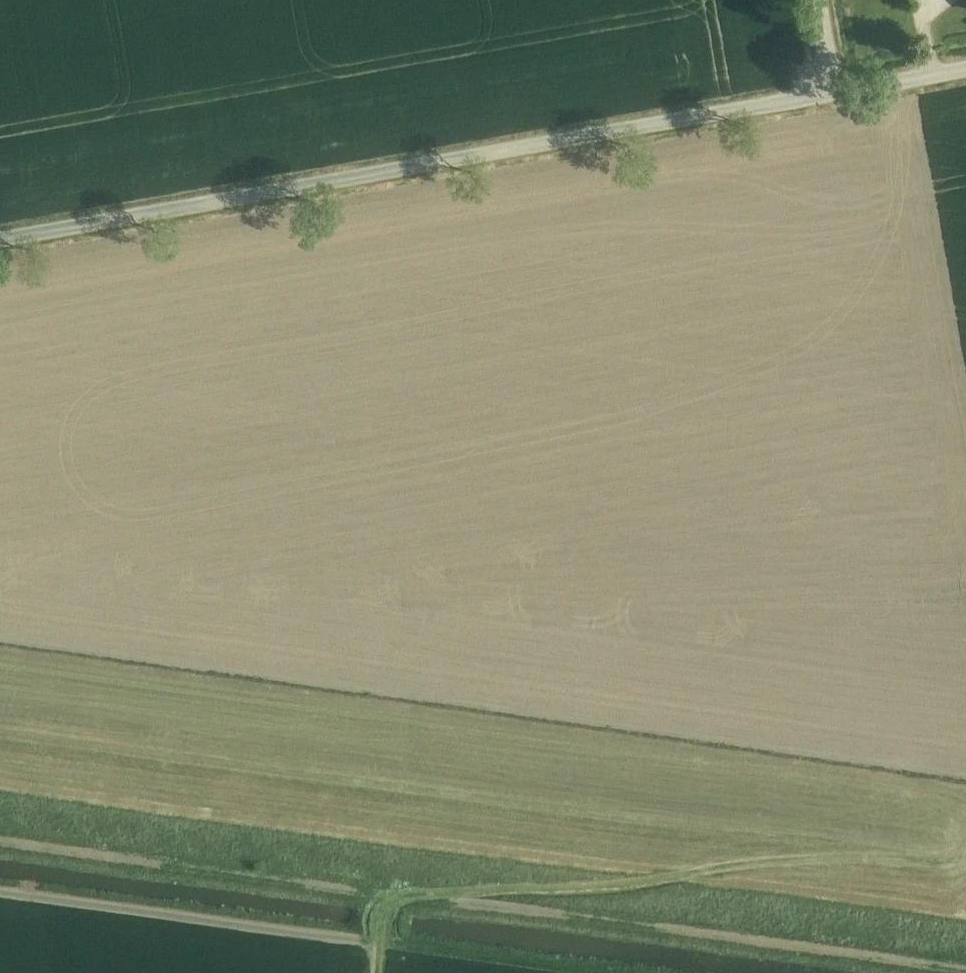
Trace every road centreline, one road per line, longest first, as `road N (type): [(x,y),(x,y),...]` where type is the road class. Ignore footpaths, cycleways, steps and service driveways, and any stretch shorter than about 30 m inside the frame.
road 1 (unclassified): [(0,239),(836,92)]
road 2 (unclassified): [(836,92),(965,70)]

